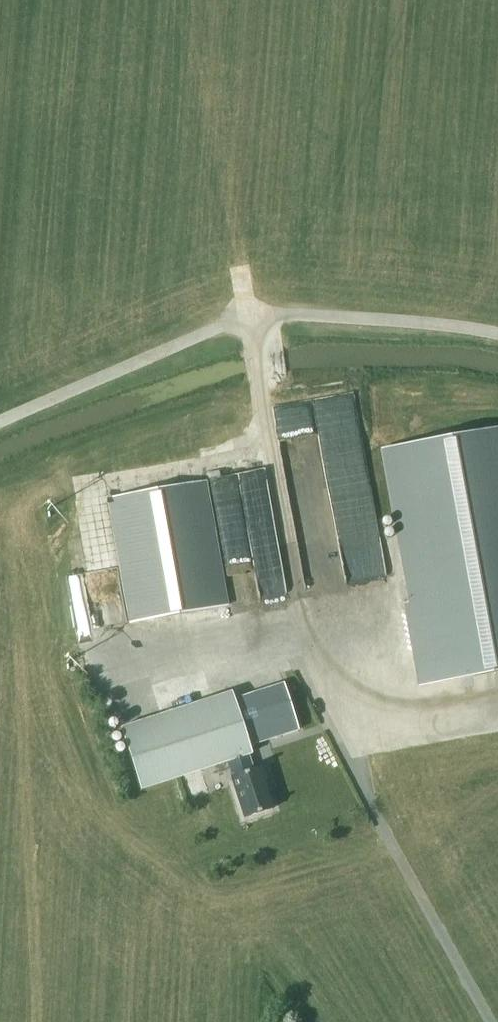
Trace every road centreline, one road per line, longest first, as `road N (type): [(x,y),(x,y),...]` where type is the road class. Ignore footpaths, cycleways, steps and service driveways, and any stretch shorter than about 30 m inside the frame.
road 1 (track): [(497,332),(406,320),(249,317),(0,419)]

